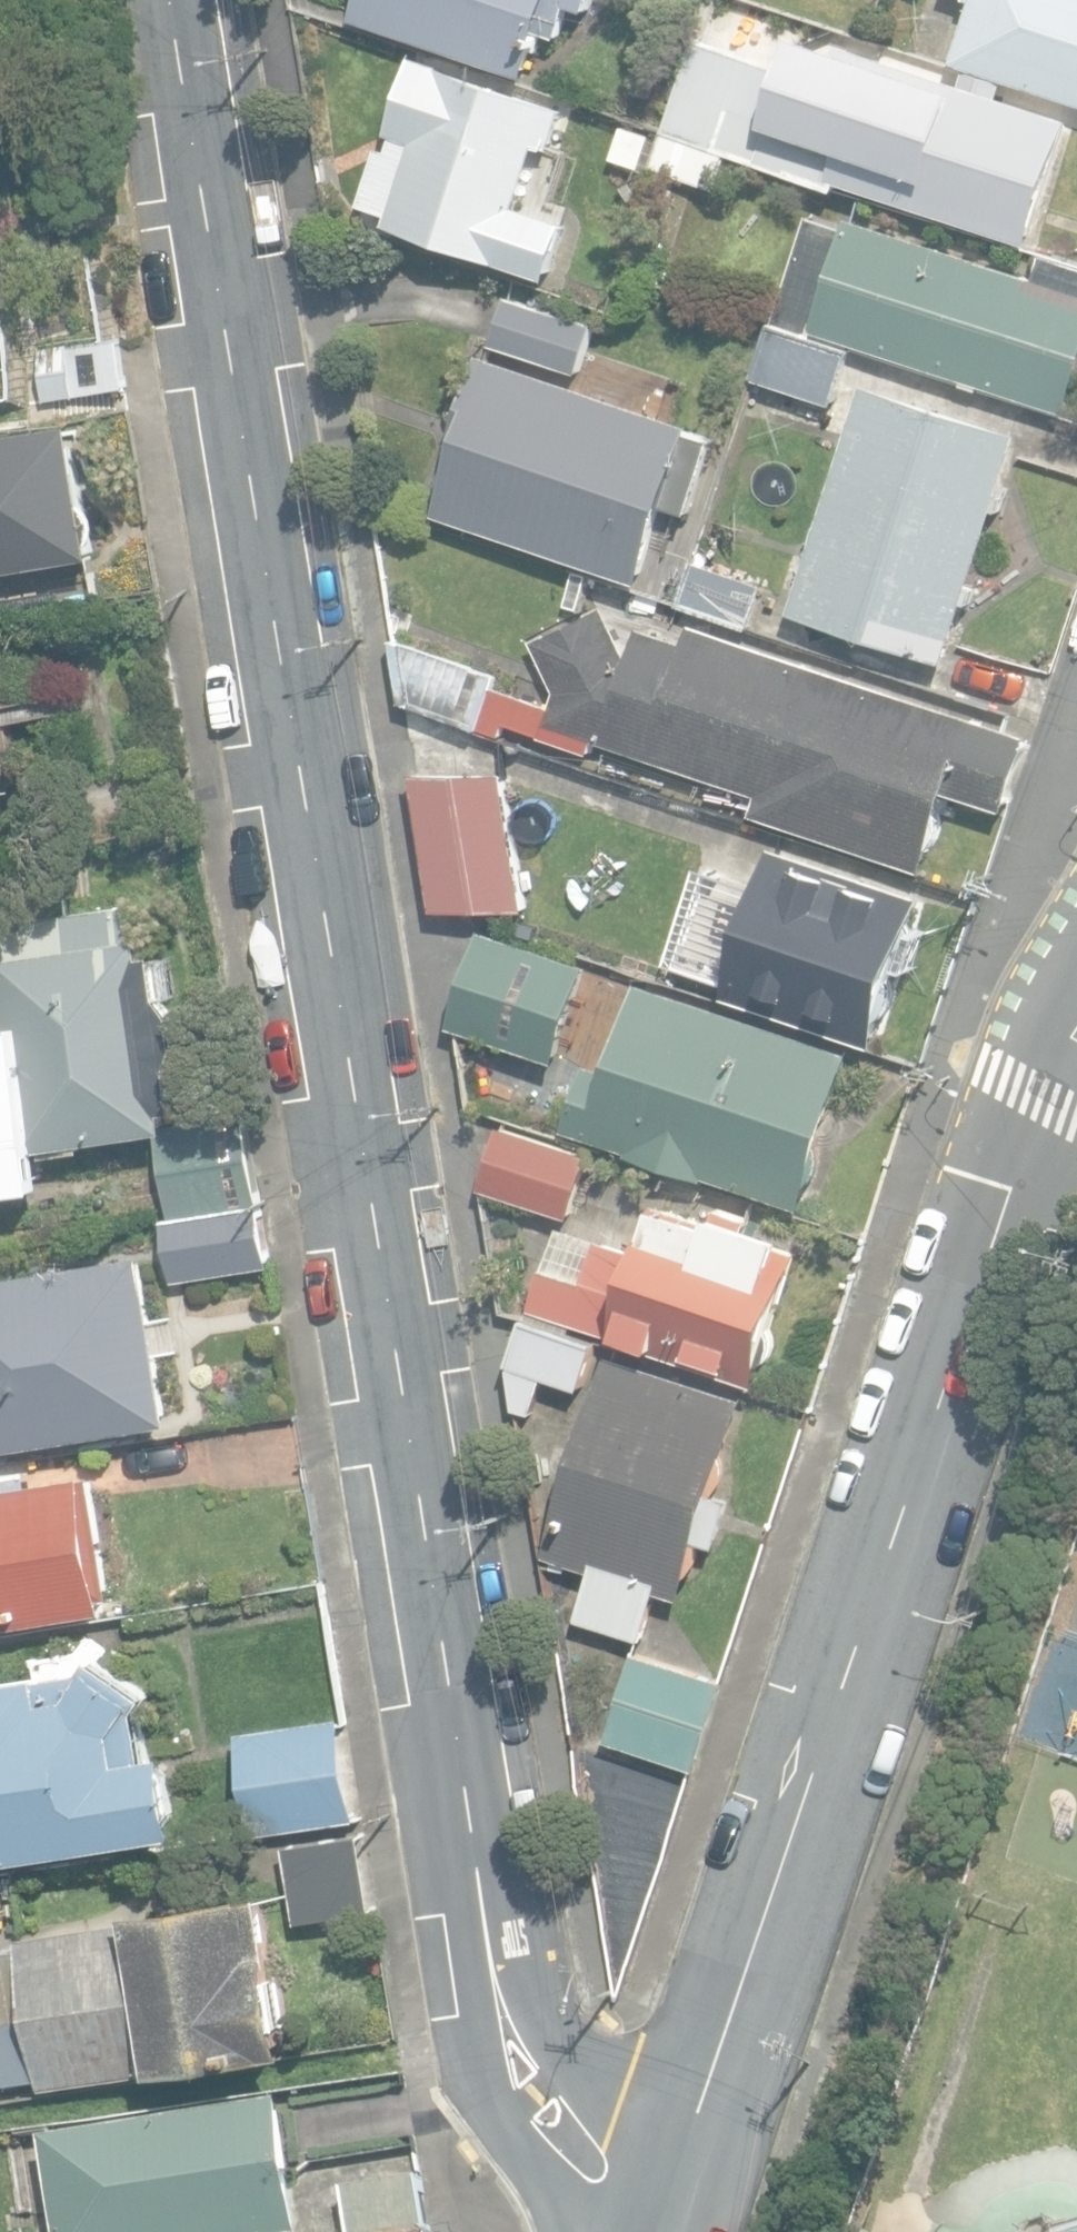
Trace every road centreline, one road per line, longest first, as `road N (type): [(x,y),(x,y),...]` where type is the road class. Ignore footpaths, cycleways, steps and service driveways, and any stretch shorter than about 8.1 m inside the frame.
road 1 (residential): [(656,2226),(570,2141),(530,2089),(512,2048),(181,0)]
road 2 (unclassified): [(1076,1060),(1043,1100),(656,2226)]

